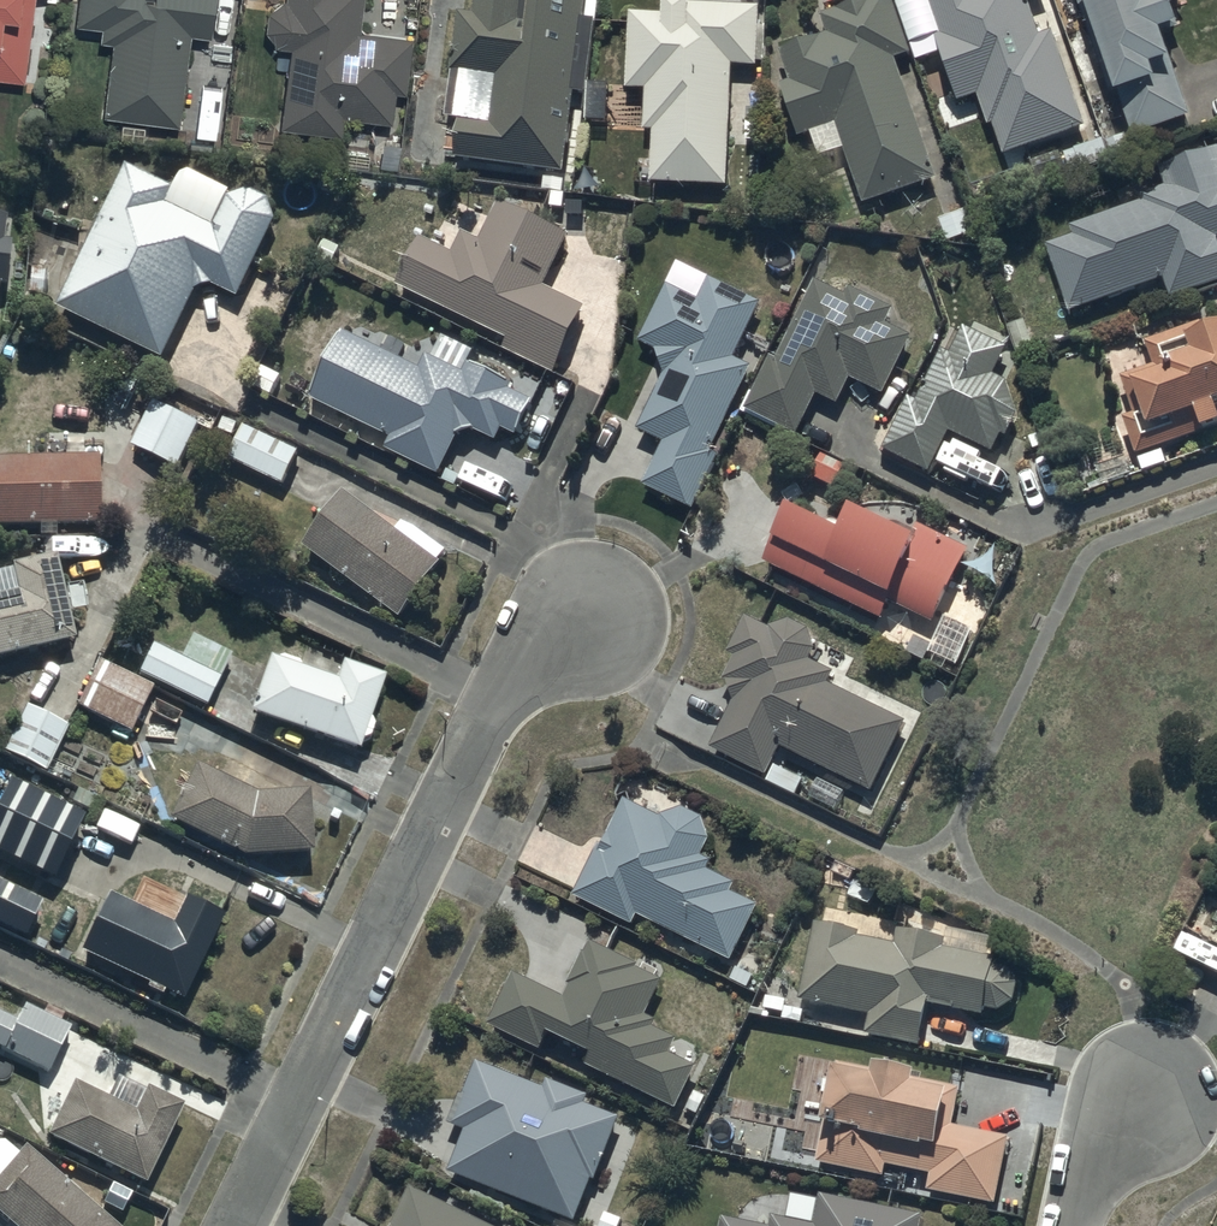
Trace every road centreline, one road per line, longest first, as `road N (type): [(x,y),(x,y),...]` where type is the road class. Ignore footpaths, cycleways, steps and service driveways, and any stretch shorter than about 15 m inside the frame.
road 1 (residential): [(292,1103),(508,671),(603,606)]
road 2 (residential): [(292,1103),(0,960)]
road 3 (residential): [(1075,1225),(1092,1166),(1153,1106)]
road 4 (residential): [(232,1225),(292,1103)]

